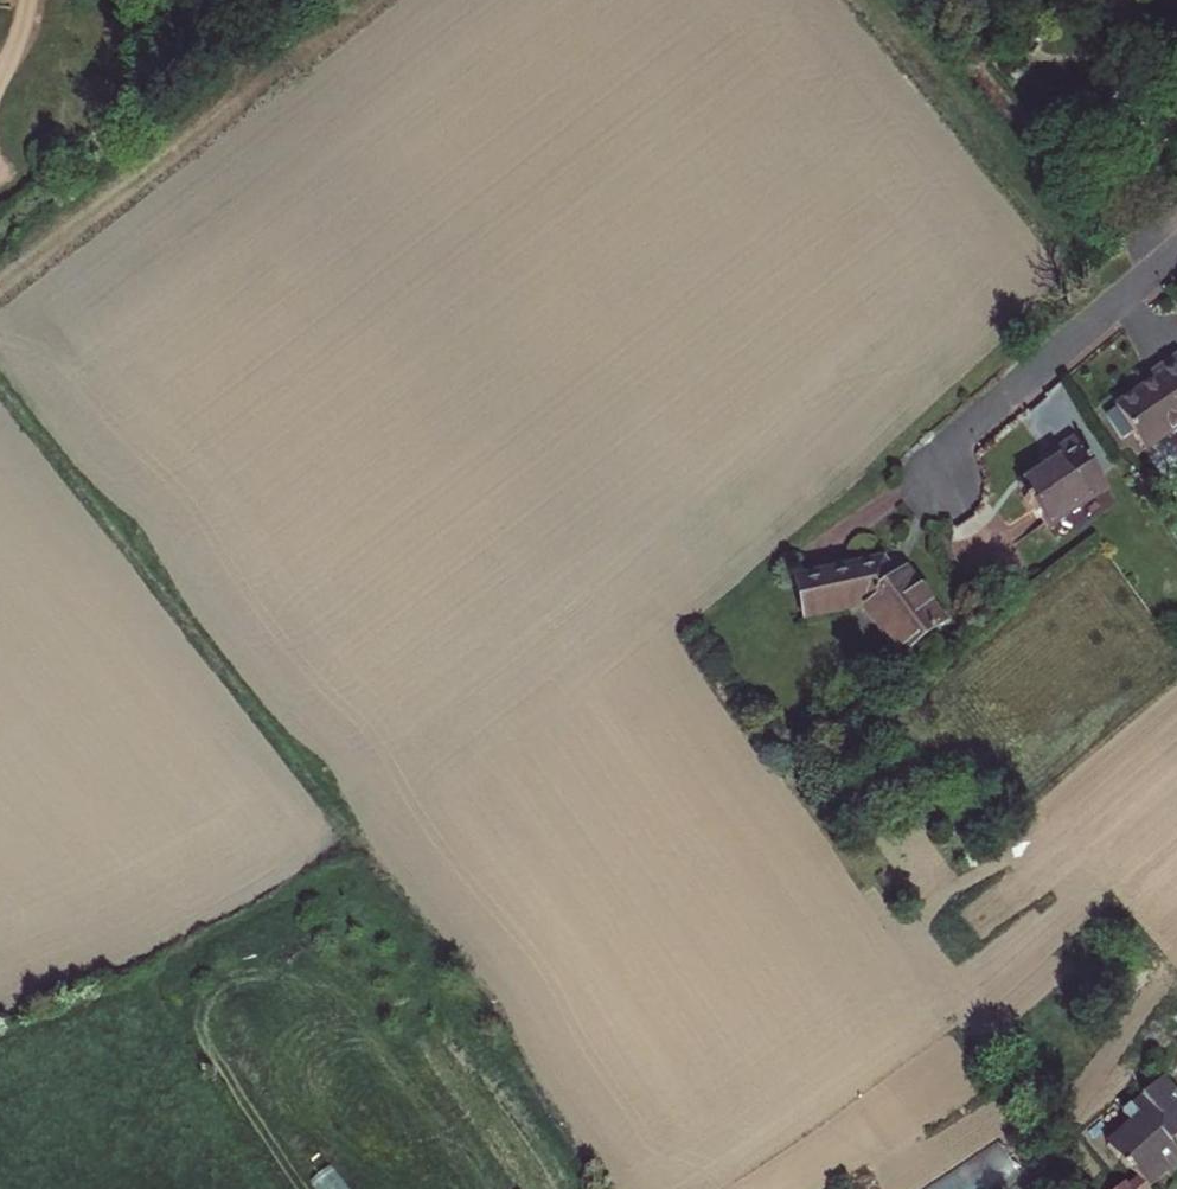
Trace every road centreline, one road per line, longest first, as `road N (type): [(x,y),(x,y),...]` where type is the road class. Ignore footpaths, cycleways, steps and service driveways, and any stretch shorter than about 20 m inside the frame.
road 1 (track): [(0,281),(367,0)]
road 2 (residential): [(934,457),(1176,252)]

